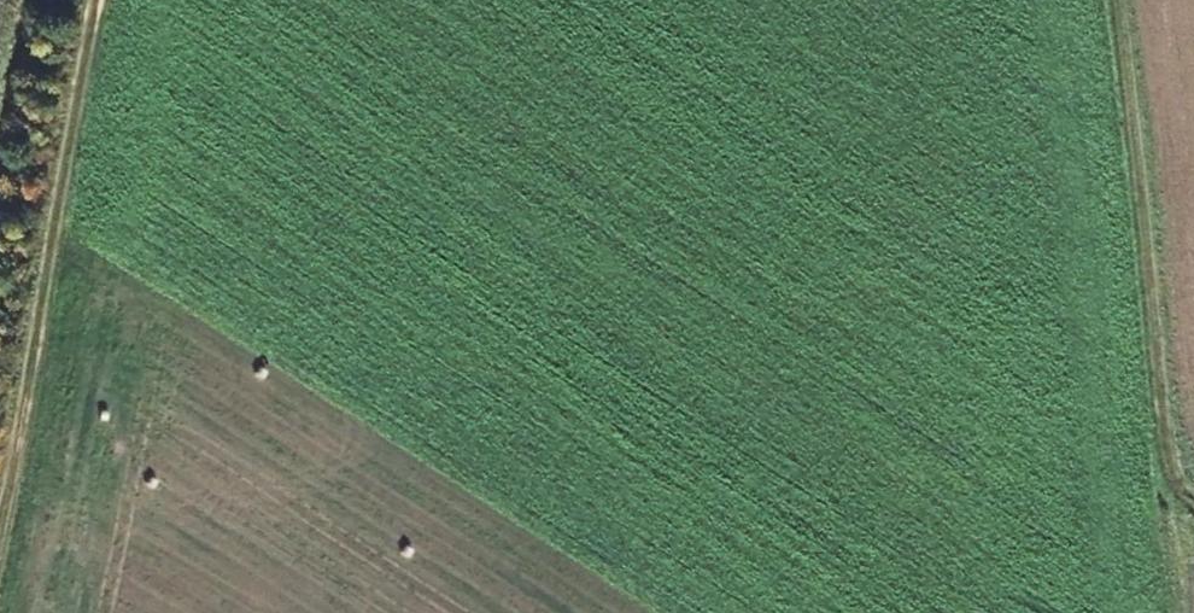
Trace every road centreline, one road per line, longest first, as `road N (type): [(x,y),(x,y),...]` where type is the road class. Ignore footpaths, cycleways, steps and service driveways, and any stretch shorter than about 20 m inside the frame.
road 1 (track): [(1193,494),(1167,461),(1111,0)]

